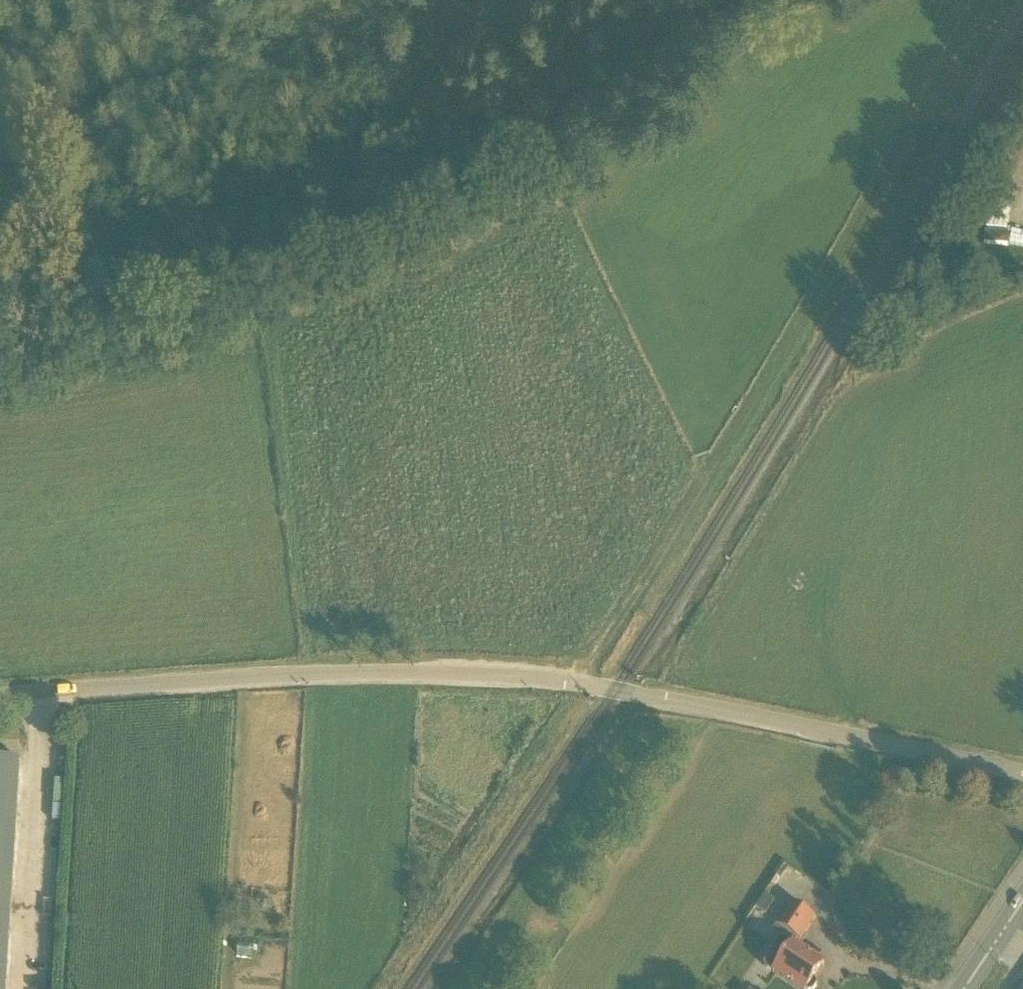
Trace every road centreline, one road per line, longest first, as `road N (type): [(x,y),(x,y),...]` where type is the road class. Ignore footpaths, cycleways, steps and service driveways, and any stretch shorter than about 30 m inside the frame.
road 1 (unclassified): [(0,698),(307,675),(506,676),(721,709),(1022,775)]
road 2 (track): [(716,0),(376,228),(226,287),(0,344)]

